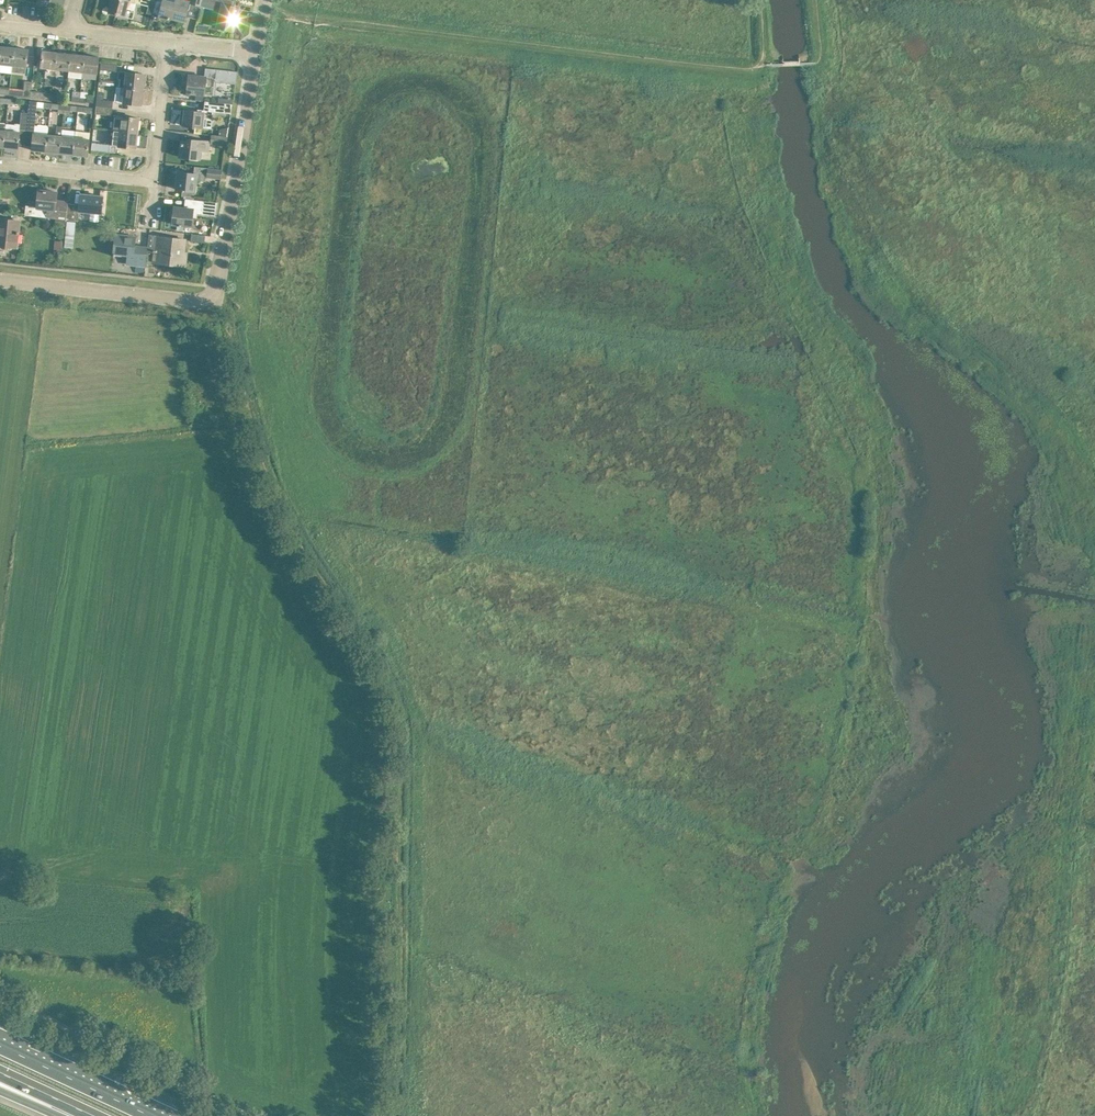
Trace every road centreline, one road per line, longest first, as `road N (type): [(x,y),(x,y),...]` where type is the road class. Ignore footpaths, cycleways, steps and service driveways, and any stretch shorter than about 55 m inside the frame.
road 1 (residential): [(0,279),(210,299),(252,50)]
road 2 (unclassified): [(167,41),(153,179),(0,163)]
road 3 (track): [(0,998),(250,1115)]
road 4 (motorway): [(151,1115),(0,1046)]

